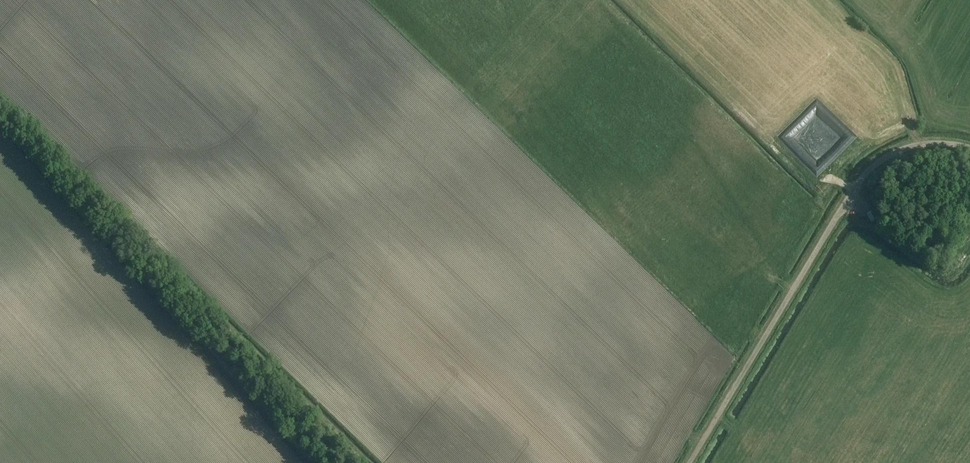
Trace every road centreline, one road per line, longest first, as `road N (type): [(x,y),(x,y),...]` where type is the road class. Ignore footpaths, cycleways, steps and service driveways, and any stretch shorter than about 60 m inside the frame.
road 1 (unclassified): [(969,148),(912,146),(868,171),(689,462)]

